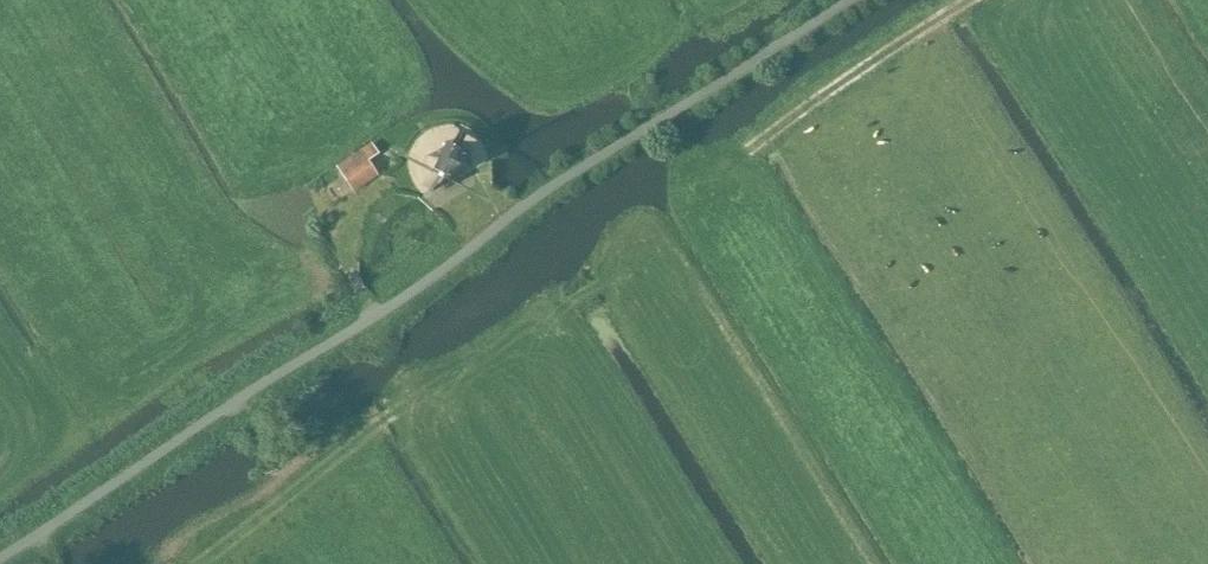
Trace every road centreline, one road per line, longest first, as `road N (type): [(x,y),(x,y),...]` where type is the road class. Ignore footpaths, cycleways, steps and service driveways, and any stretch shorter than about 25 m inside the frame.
road 1 (track): [(0,559),(377,315),(579,169),(857,0)]
road 2 (track): [(975,0),(747,152)]

